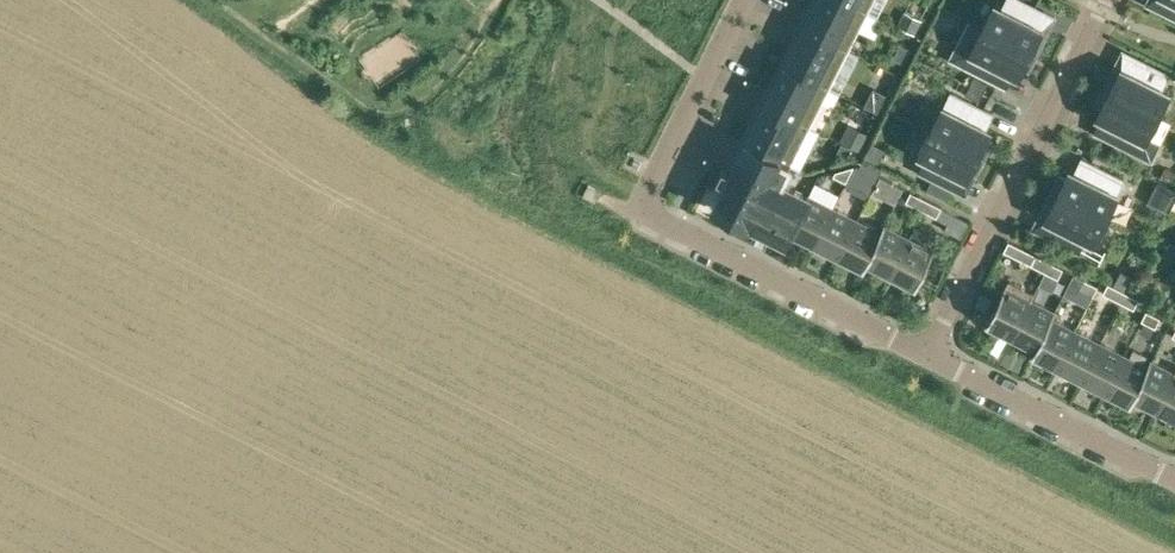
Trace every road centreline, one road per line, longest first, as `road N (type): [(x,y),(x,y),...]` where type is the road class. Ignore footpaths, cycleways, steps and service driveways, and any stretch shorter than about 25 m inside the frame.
road 1 (residential): [(927,355),(638,209),(745,0)]
road 2 (residential): [(1106,0),(927,355)]
road 3 (residential): [(1174,480),(927,355)]

